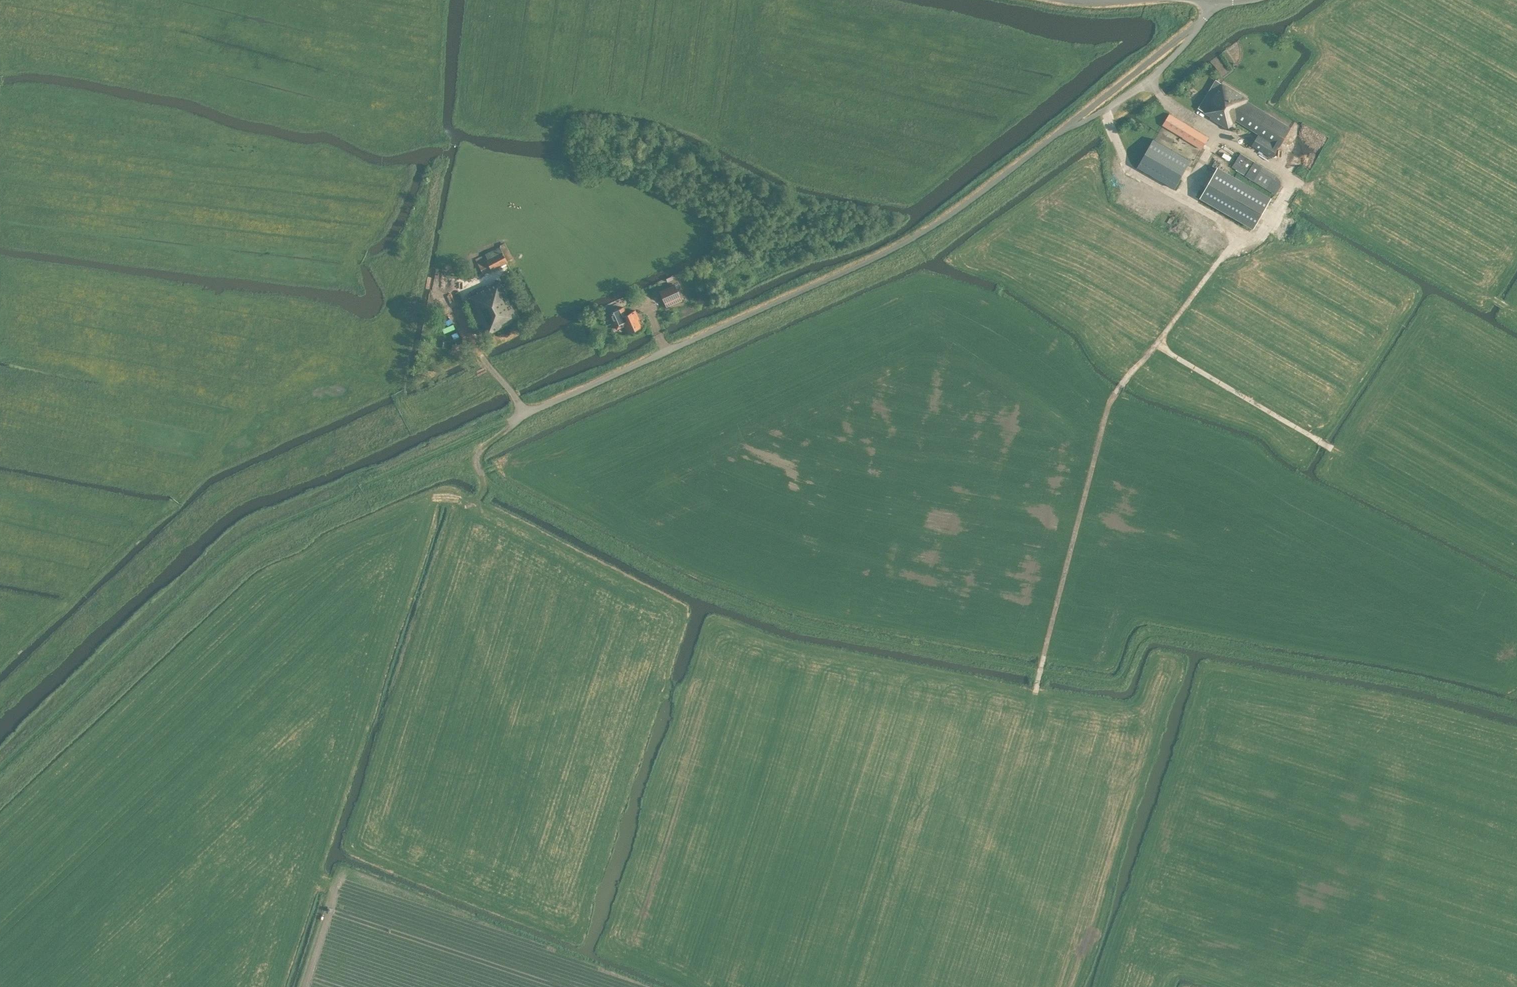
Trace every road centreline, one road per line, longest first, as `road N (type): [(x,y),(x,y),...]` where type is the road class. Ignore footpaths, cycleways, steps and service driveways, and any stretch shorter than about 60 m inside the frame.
road 1 (track): [(484,479),(691,585),(796,624),(1105,684),(1119,682),(1141,642),(1159,637),(1516,708)]
road 2 (unclassified): [(522,413),(889,250),(1066,126),(1204,17),(1213,0)]
road 3 (track): [(522,413),(243,542),(0,776)]
road 4 (track): [(1040,671),(1108,406),(1157,343)]
road 5 (track): [(1040,671),(1017,986)]
road 6 (track): [(1157,343),(1234,242),(1256,236),(1289,183),(1284,171),(1238,143)]
road 7 (track): [(1157,343),(1346,456)]
road 8 (track): [(500,380),(429,414),(363,363)]
road 9 (track): [(499,269),(460,292),(481,360),(500,380)]

